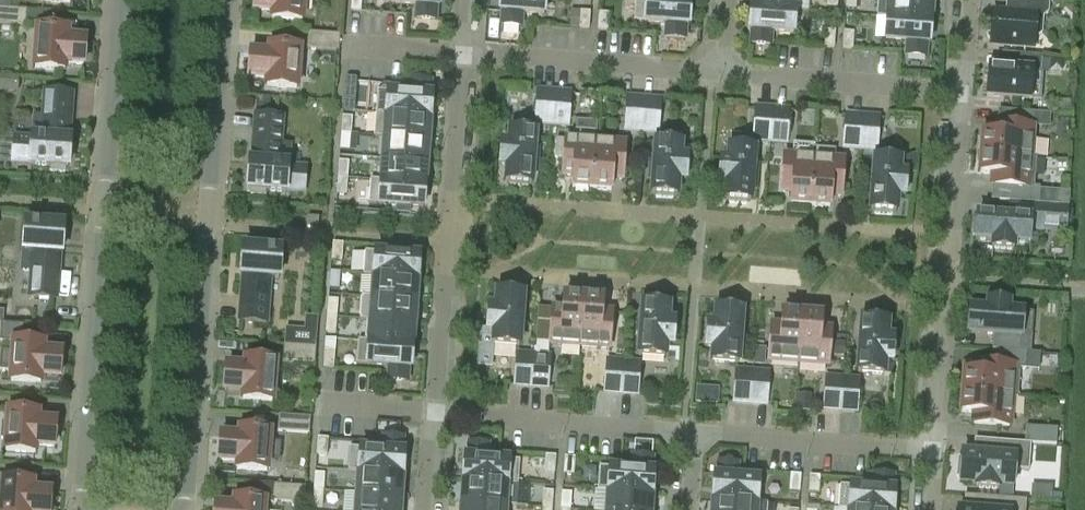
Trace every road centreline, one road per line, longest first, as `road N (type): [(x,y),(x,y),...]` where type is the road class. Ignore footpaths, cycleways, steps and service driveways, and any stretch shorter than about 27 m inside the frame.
road 1 (residential): [(181,509),(189,504),(230,0)]
road 2 (residential): [(121,0),(89,496),(100,509)]
road 3 (residential): [(945,308),(450,266)]
road 4 (residential): [(951,234),(457,199)]
road 5 (residential): [(437,412),(690,432)]
road 6 (residential): [(719,76),(467,55)]
road 7 (residential): [(965,96),(719,76)]
road 8 (residential): [(690,432),(935,452)]
road 9 (residential): [(437,412),(450,266)]
road 10 (residential): [(457,199),(467,55)]
road 11 (residential): [(935,452),(945,308)]
road 12 (residential): [(951,234),(965,96)]

